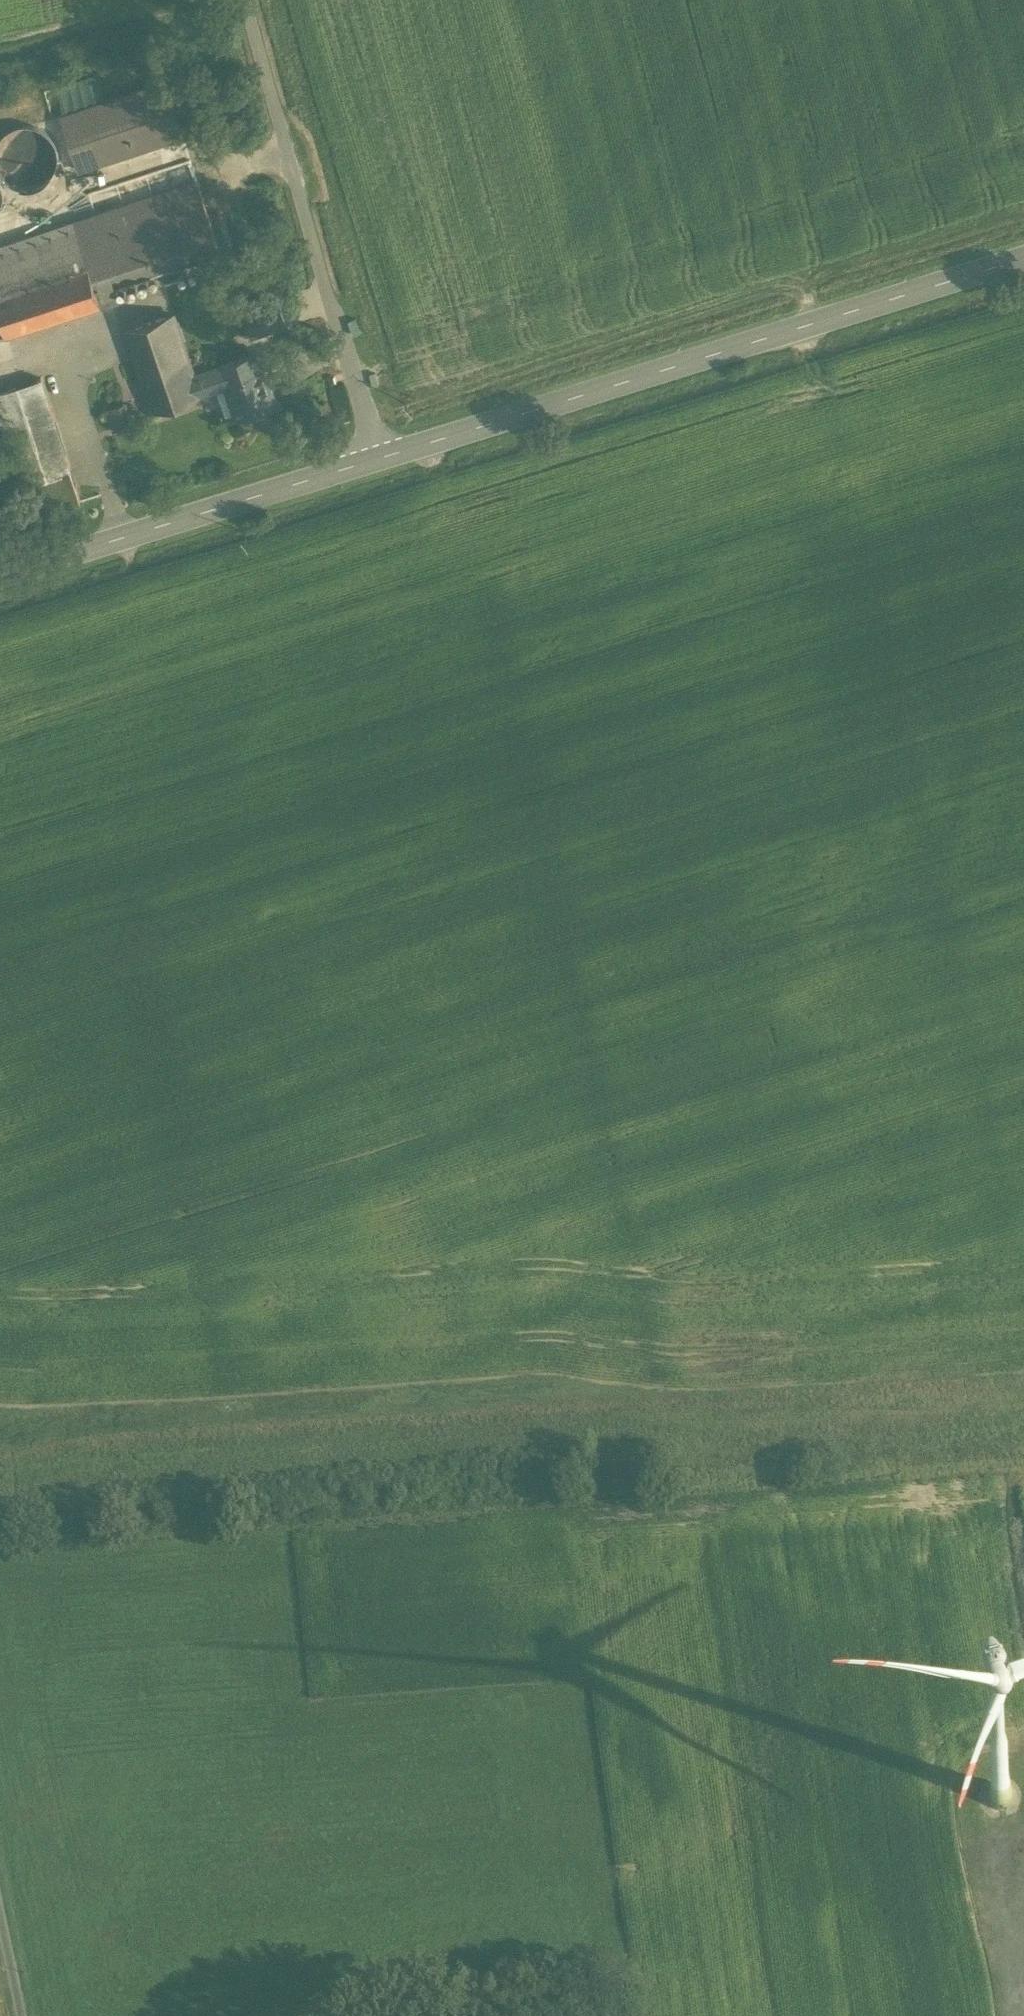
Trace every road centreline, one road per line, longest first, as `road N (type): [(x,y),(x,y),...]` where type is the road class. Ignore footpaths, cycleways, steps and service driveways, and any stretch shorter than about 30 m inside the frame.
road 1 (tertiary): [(381,457),(1023,256)]
road 2 (unclassified): [(253,0),(381,457)]
road 3 (tertiary): [(0,574),(381,457)]
road 4 (track): [(1015,2015),(1004,1846)]

